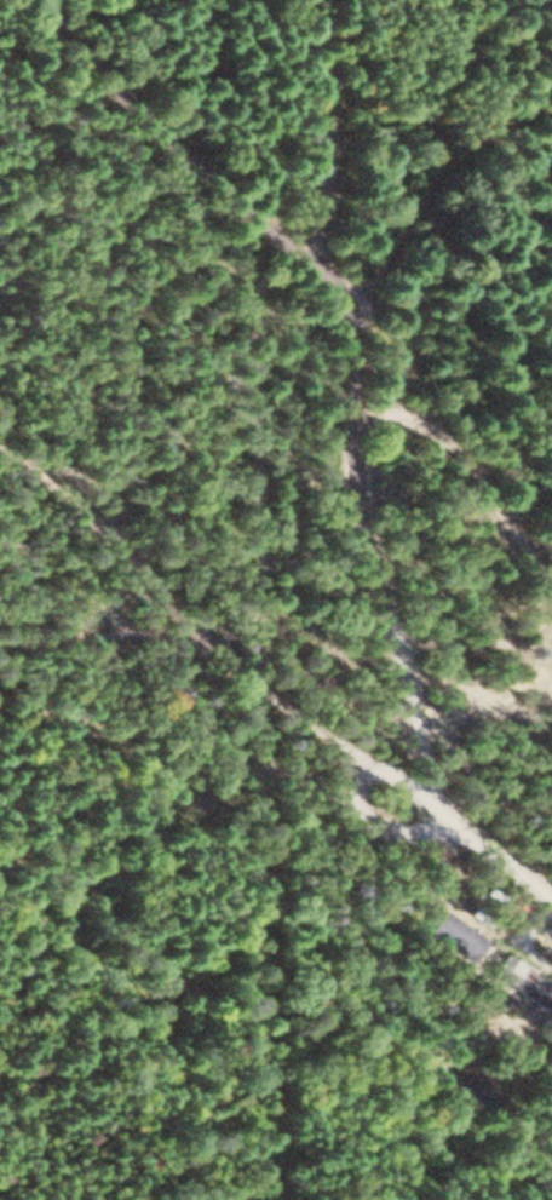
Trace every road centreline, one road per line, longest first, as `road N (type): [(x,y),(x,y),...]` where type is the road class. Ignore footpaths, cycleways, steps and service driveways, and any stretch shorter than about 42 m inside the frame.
road 1 (track): [(430,808),(332,279),(551,558)]
road 2 (track): [(430,808),(0,450)]
road 3 (residential): [(551,896),(430,808)]

